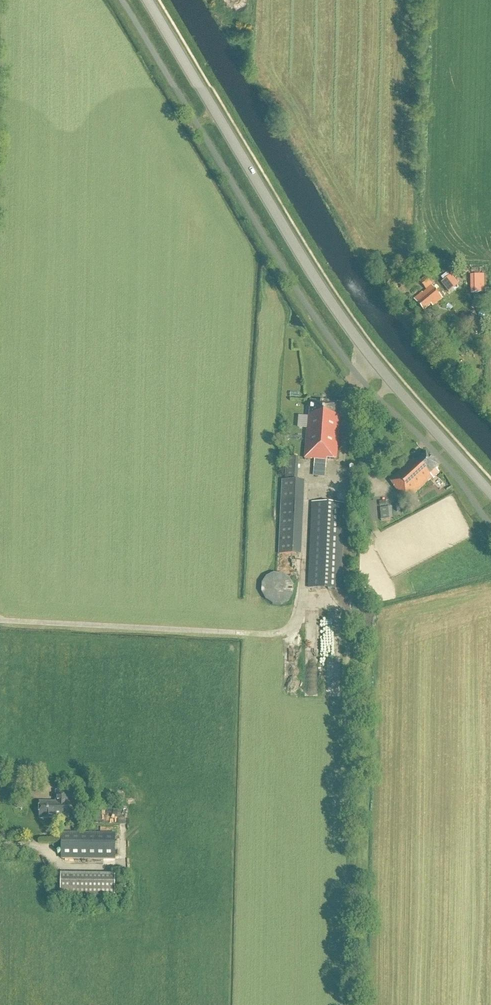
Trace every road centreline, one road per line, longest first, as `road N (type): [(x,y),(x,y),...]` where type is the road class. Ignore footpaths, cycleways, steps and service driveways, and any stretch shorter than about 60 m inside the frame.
road 1 (tertiary): [(490,494),(326,295),(148,0)]
road 2 (track): [(0,621),(281,632),(300,605),(308,487)]

